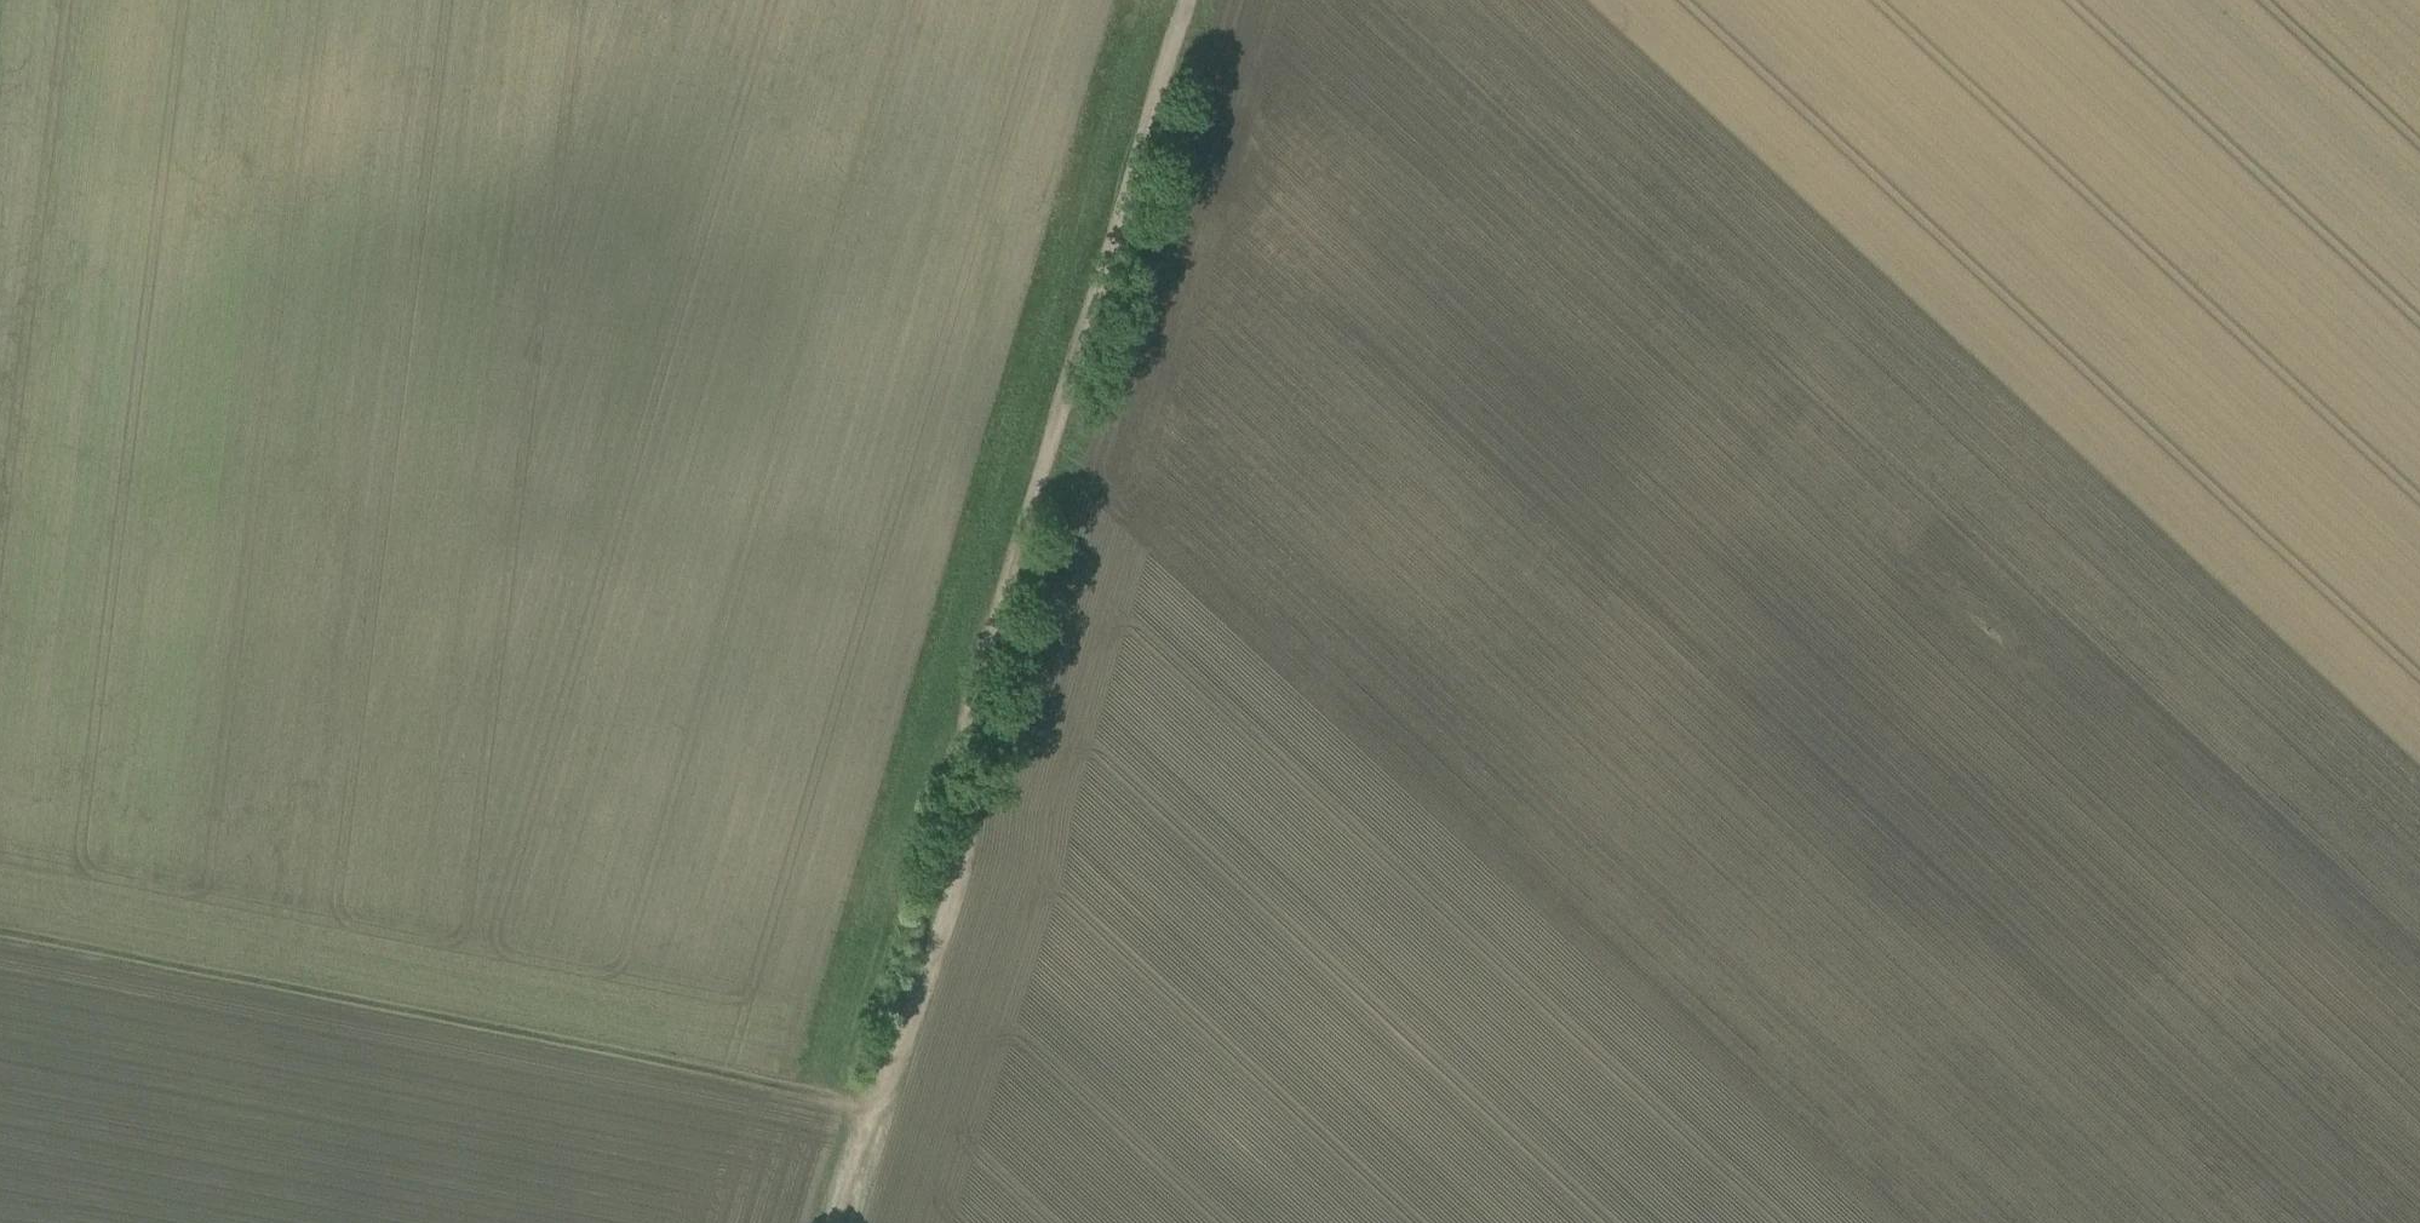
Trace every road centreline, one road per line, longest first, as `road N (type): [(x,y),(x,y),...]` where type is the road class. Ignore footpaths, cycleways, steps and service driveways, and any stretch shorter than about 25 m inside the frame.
road 1 (track): [(843,1222),(968,830),(960,738),(1184,0)]
road 2 (track): [(880,1108),(0,938)]

